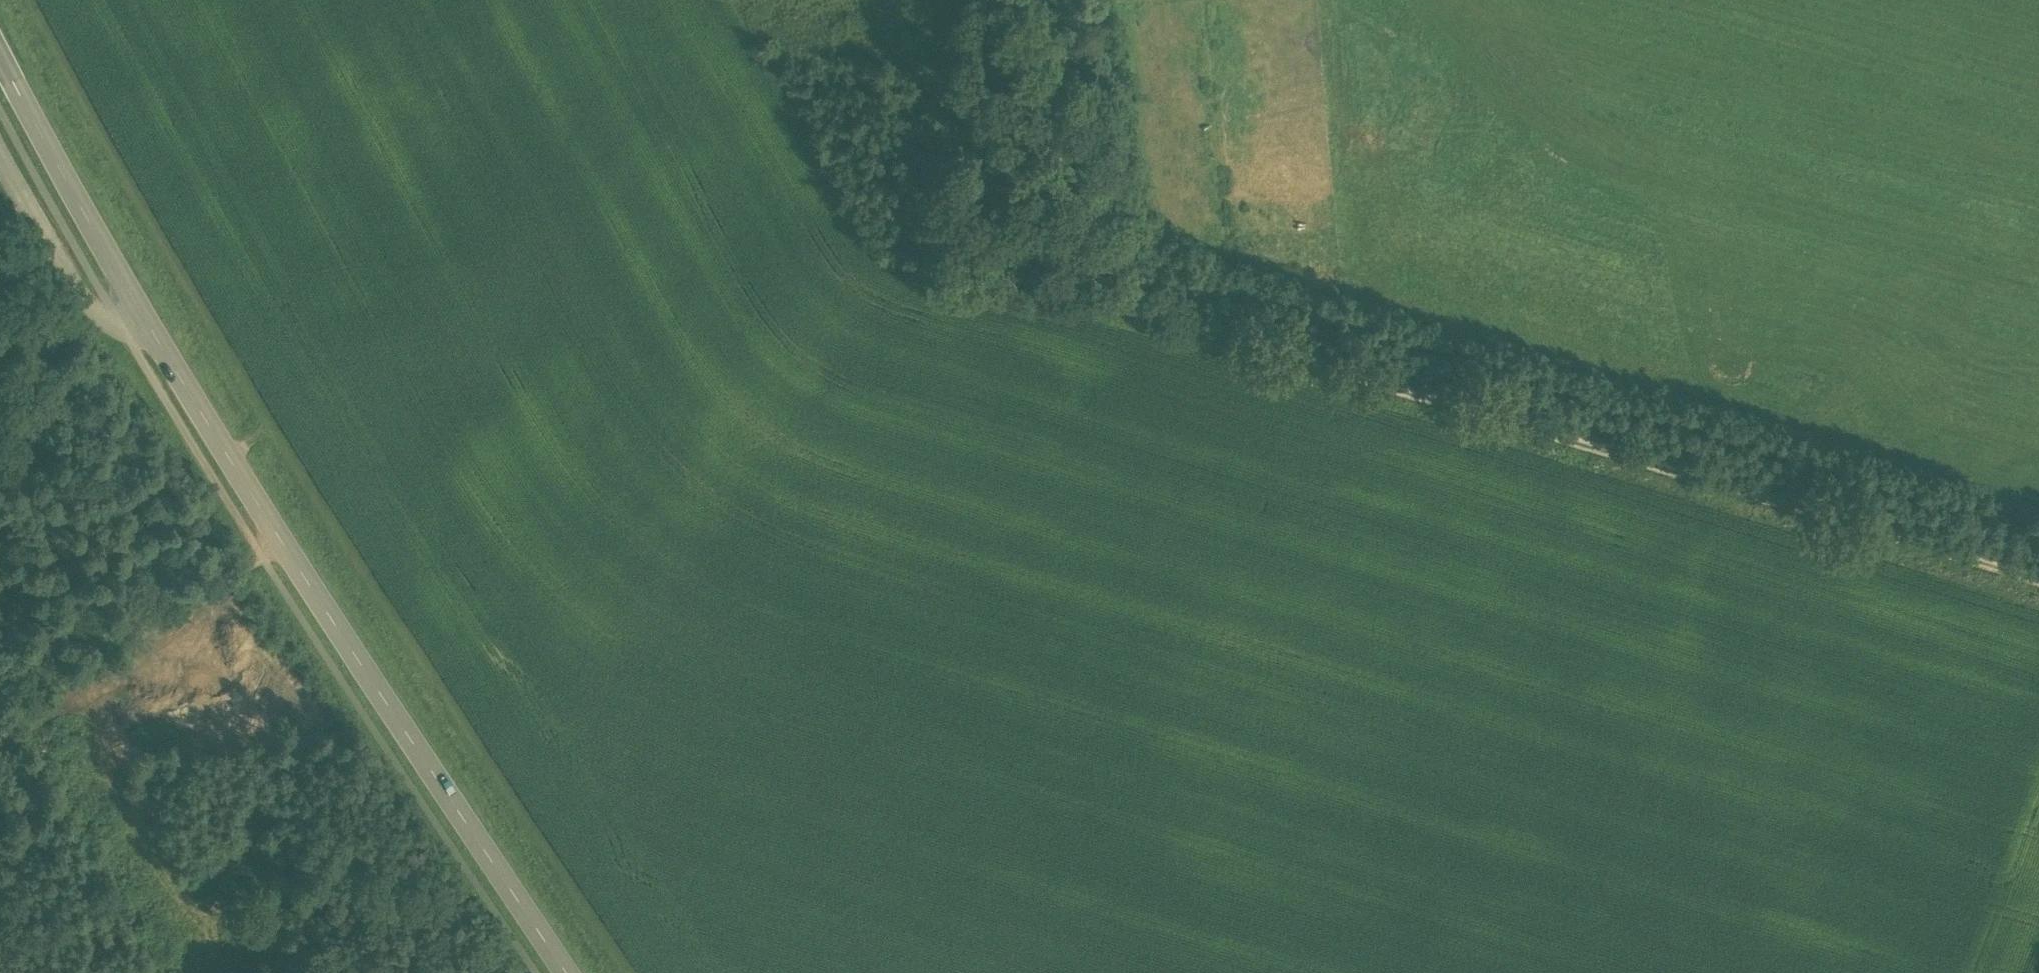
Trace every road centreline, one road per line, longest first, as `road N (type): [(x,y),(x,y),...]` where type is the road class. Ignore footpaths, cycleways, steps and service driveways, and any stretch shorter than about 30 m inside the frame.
road 1 (track): [(2038,578),(1124,311),(1104,284),(1053,0)]
road 2 (tertiary): [(0,56),(179,376),(566,972)]
road 3 (track): [(278,536),(128,658),(0,738)]
road 4 (track): [(73,693),(110,788),(162,868)]

